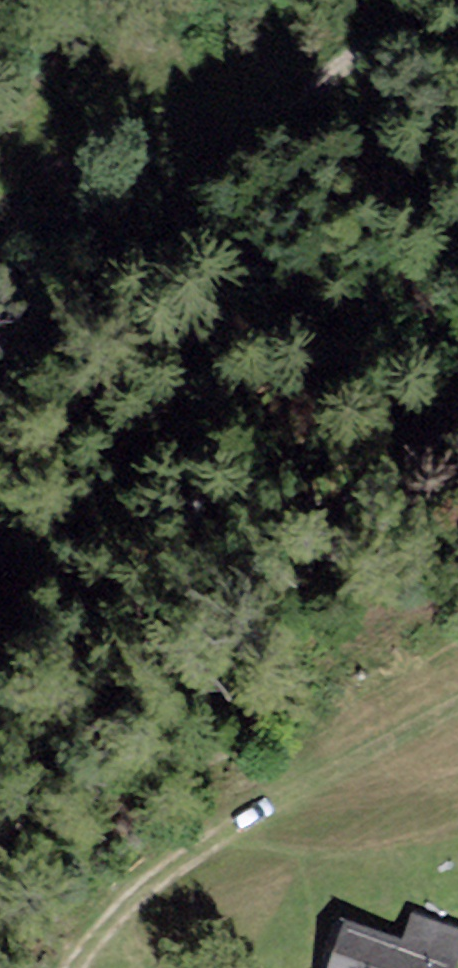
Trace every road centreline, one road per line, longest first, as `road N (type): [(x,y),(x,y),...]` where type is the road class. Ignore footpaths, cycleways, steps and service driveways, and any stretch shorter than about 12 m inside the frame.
road 1 (track): [(0,854),(457,403)]
road 2 (track): [(76,967),(144,878),(457,704)]
road 3 (track): [(457,118),(286,159),(218,142),(241,65),(292,0)]

